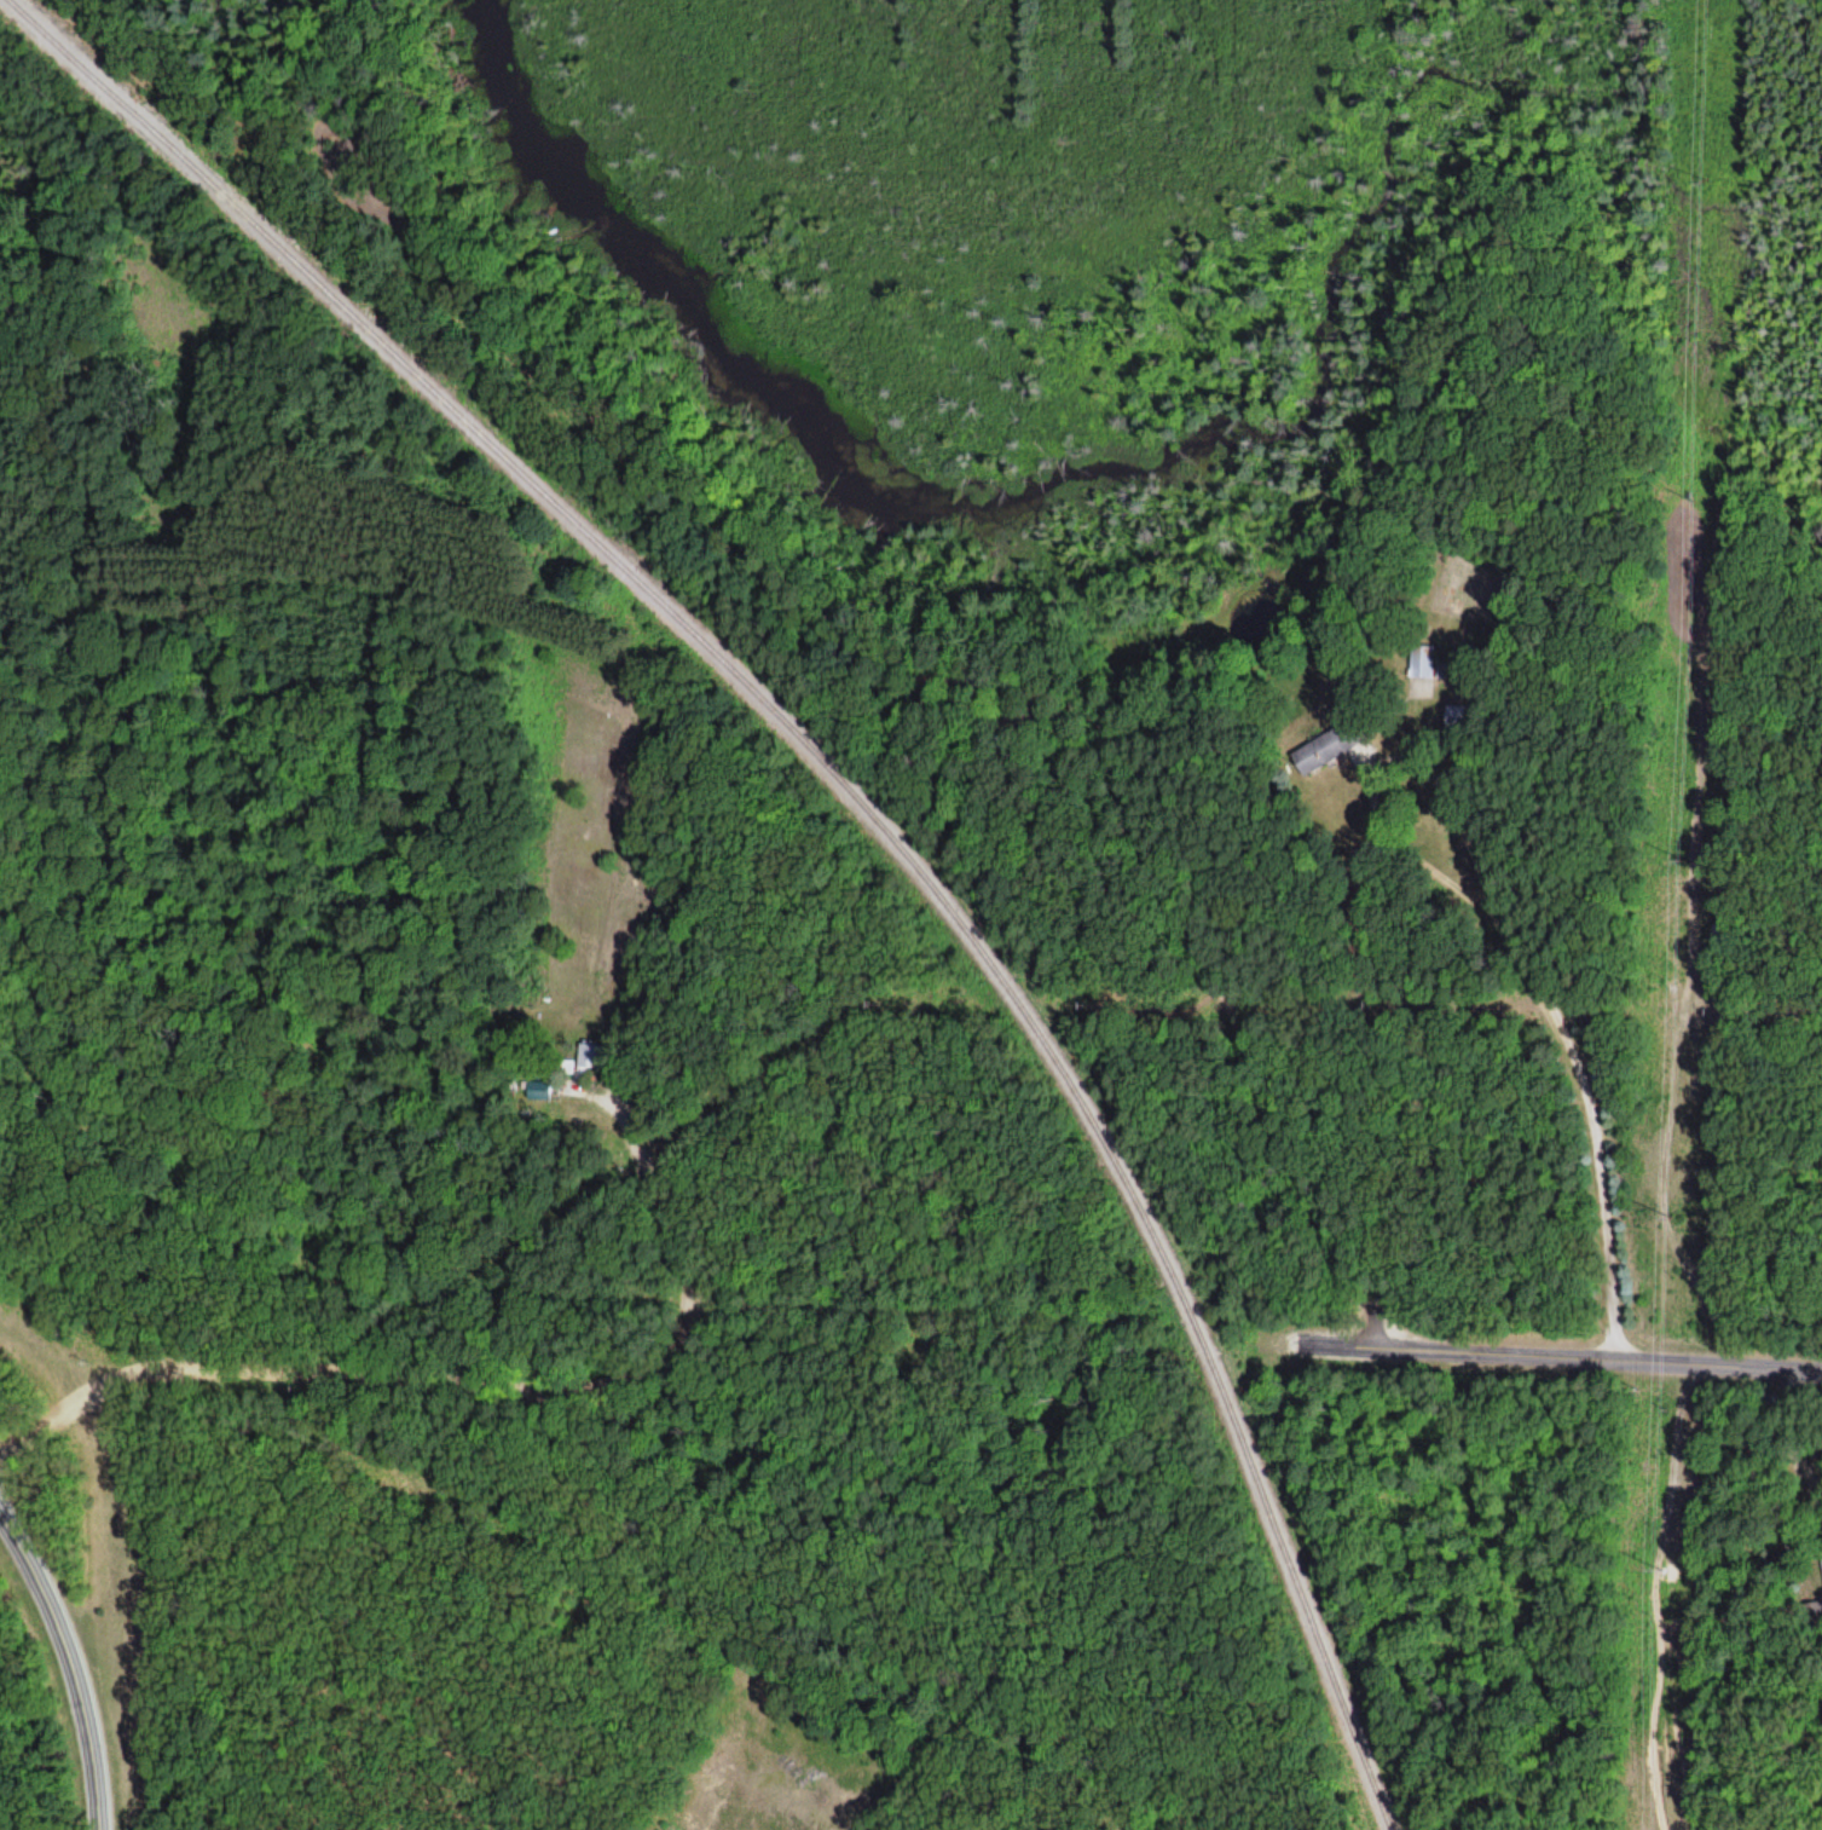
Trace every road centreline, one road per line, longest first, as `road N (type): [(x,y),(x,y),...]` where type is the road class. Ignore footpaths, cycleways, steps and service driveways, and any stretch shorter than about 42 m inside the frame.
road 1 (residential): [(1821,1371),(1344,1346)]
road 2 (tertiary): [(99,1829),(82,1696),(41,1586),(0,1514)]

